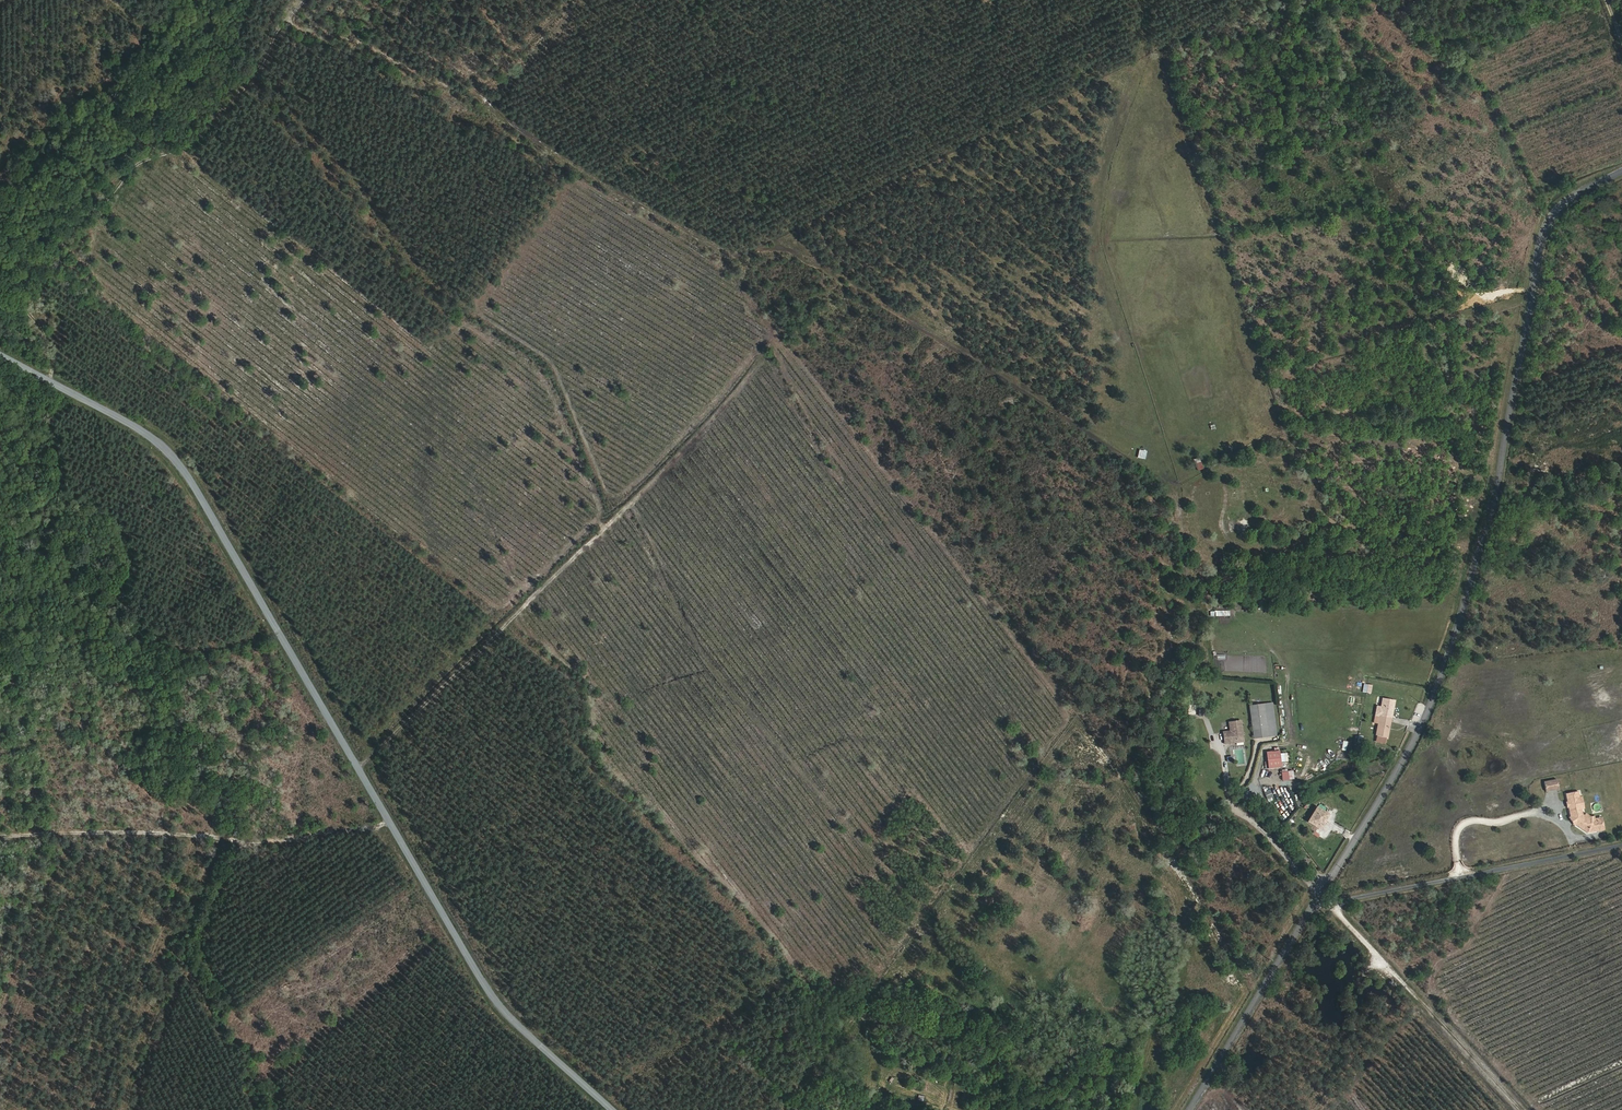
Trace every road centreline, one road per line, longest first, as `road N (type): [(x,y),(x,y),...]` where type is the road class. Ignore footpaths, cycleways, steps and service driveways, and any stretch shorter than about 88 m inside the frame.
road 1 (tertiary): [(0,358),(171,451),(501,1009),(612,1109)]
road 2 (unclassified): [(1319,899),(1419,729),(1446,667),(1504,455),(1548,226),(1567,203),(1621,177)]
road 3 (unclassified): [(1621,845),(1319,899)]
road 4 (track): [(1518,1109),(1319,899)]
road 5 (unclassified): [(1193,1109),(1319,899)]

